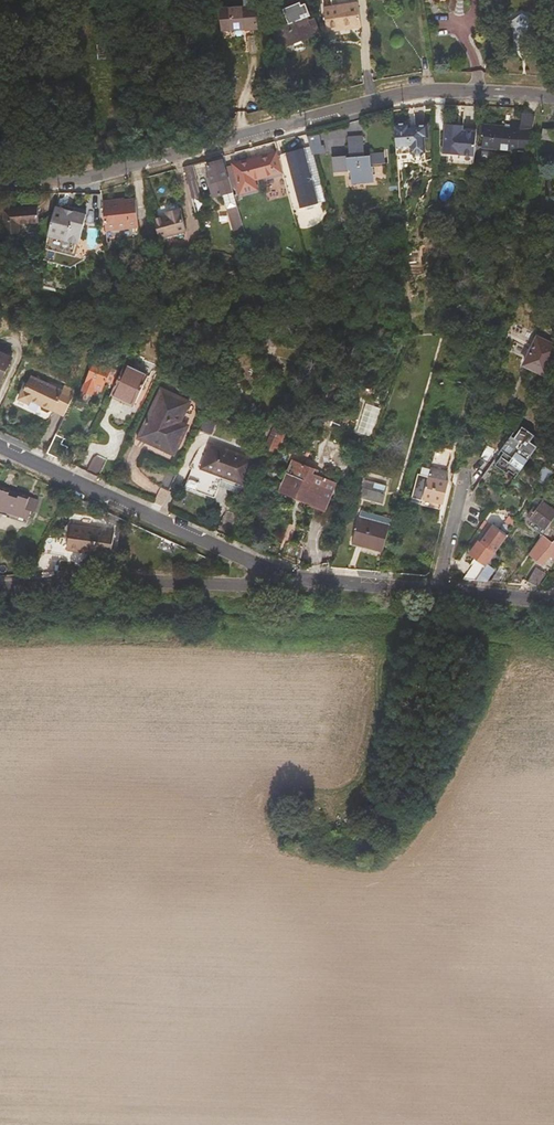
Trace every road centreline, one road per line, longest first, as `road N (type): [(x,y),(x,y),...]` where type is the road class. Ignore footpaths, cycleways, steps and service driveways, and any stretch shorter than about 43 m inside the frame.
road 1 (residential): [(0,181),(86,178),(418,92),(553,99)]
road 2 (residential): [(553,602),(263,569)]
road 3 (residential): [(263,569),(0,447)]
road 4 (residential): [(263,569),(244,586),(0,588)]

